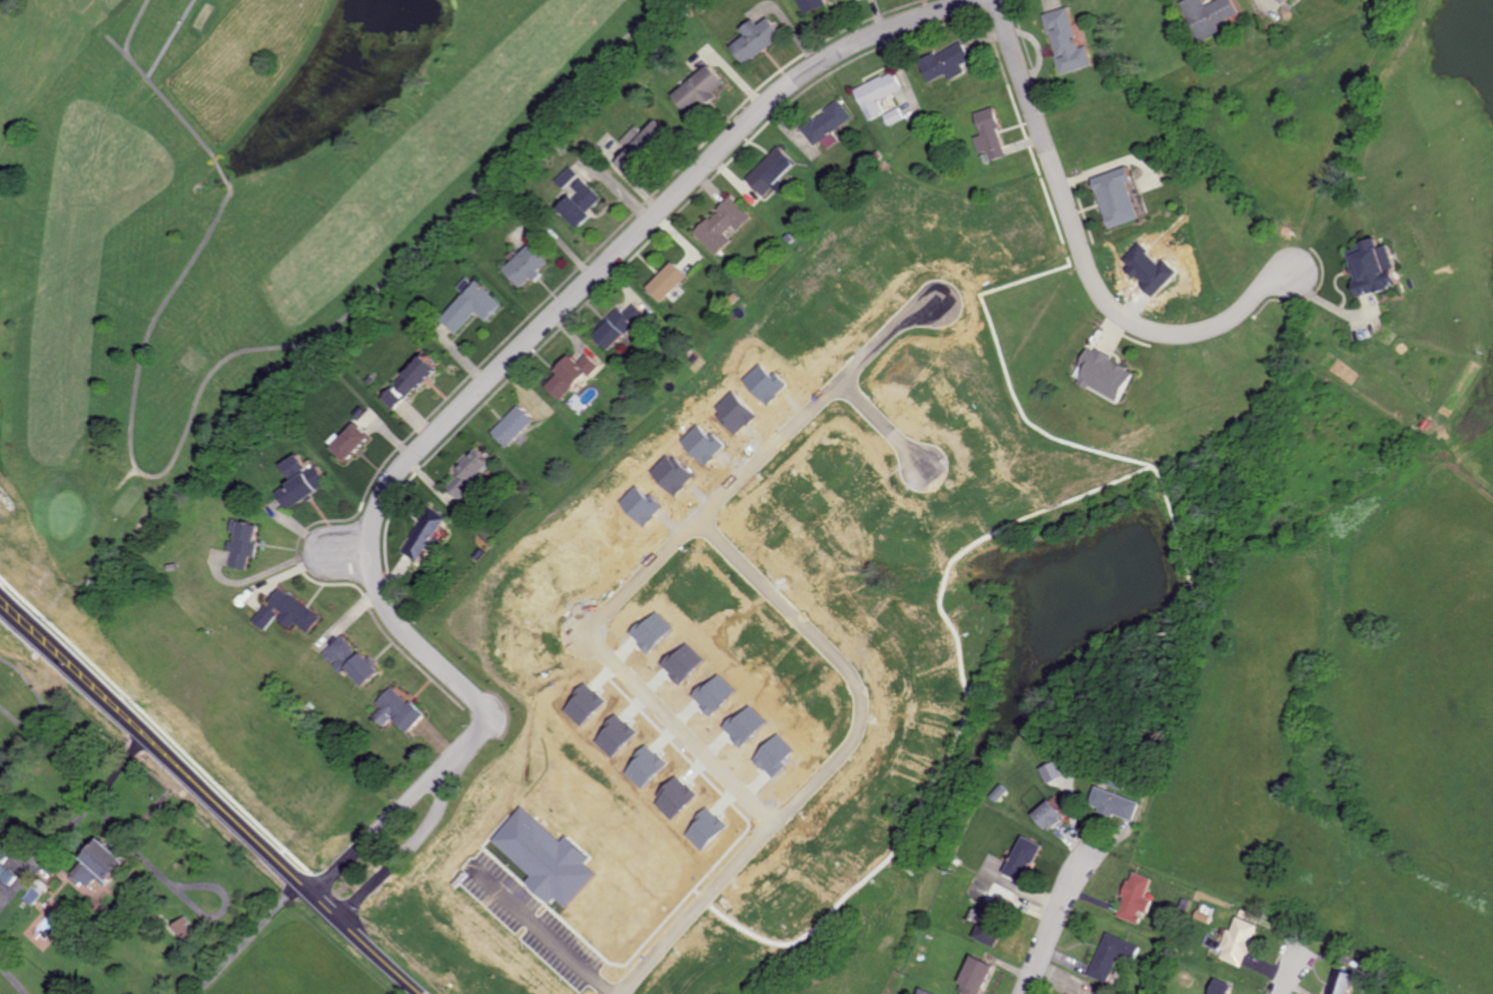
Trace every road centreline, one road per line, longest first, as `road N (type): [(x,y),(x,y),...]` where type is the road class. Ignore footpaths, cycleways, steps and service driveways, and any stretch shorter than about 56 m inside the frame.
road 1 (residential): [(980,0),(863,42),(779,96),(397,479),(373,530),(377,580),(402,624),(490,718),(440,782)]
road 2 (residential): [(772,826),(597,655),(591,624),(906,316),(933,305)]
road 3 (residential): [(622,993),(851,743),(859,696),(839,661),(701,520)]
road 4 (secondary): [(418,993),(0,623)]
road 5 (residential): [(992,0),(1081,263),(1102,299),(1131,324),(1194,334),(1294,271)]
road 6 (residential): [(340,925),(439,813),(440,782)]
road 7 (residential): [(440,782),(412,793),(310,899)]
road 8 (residential): [(1024,993),(1084,858)]

